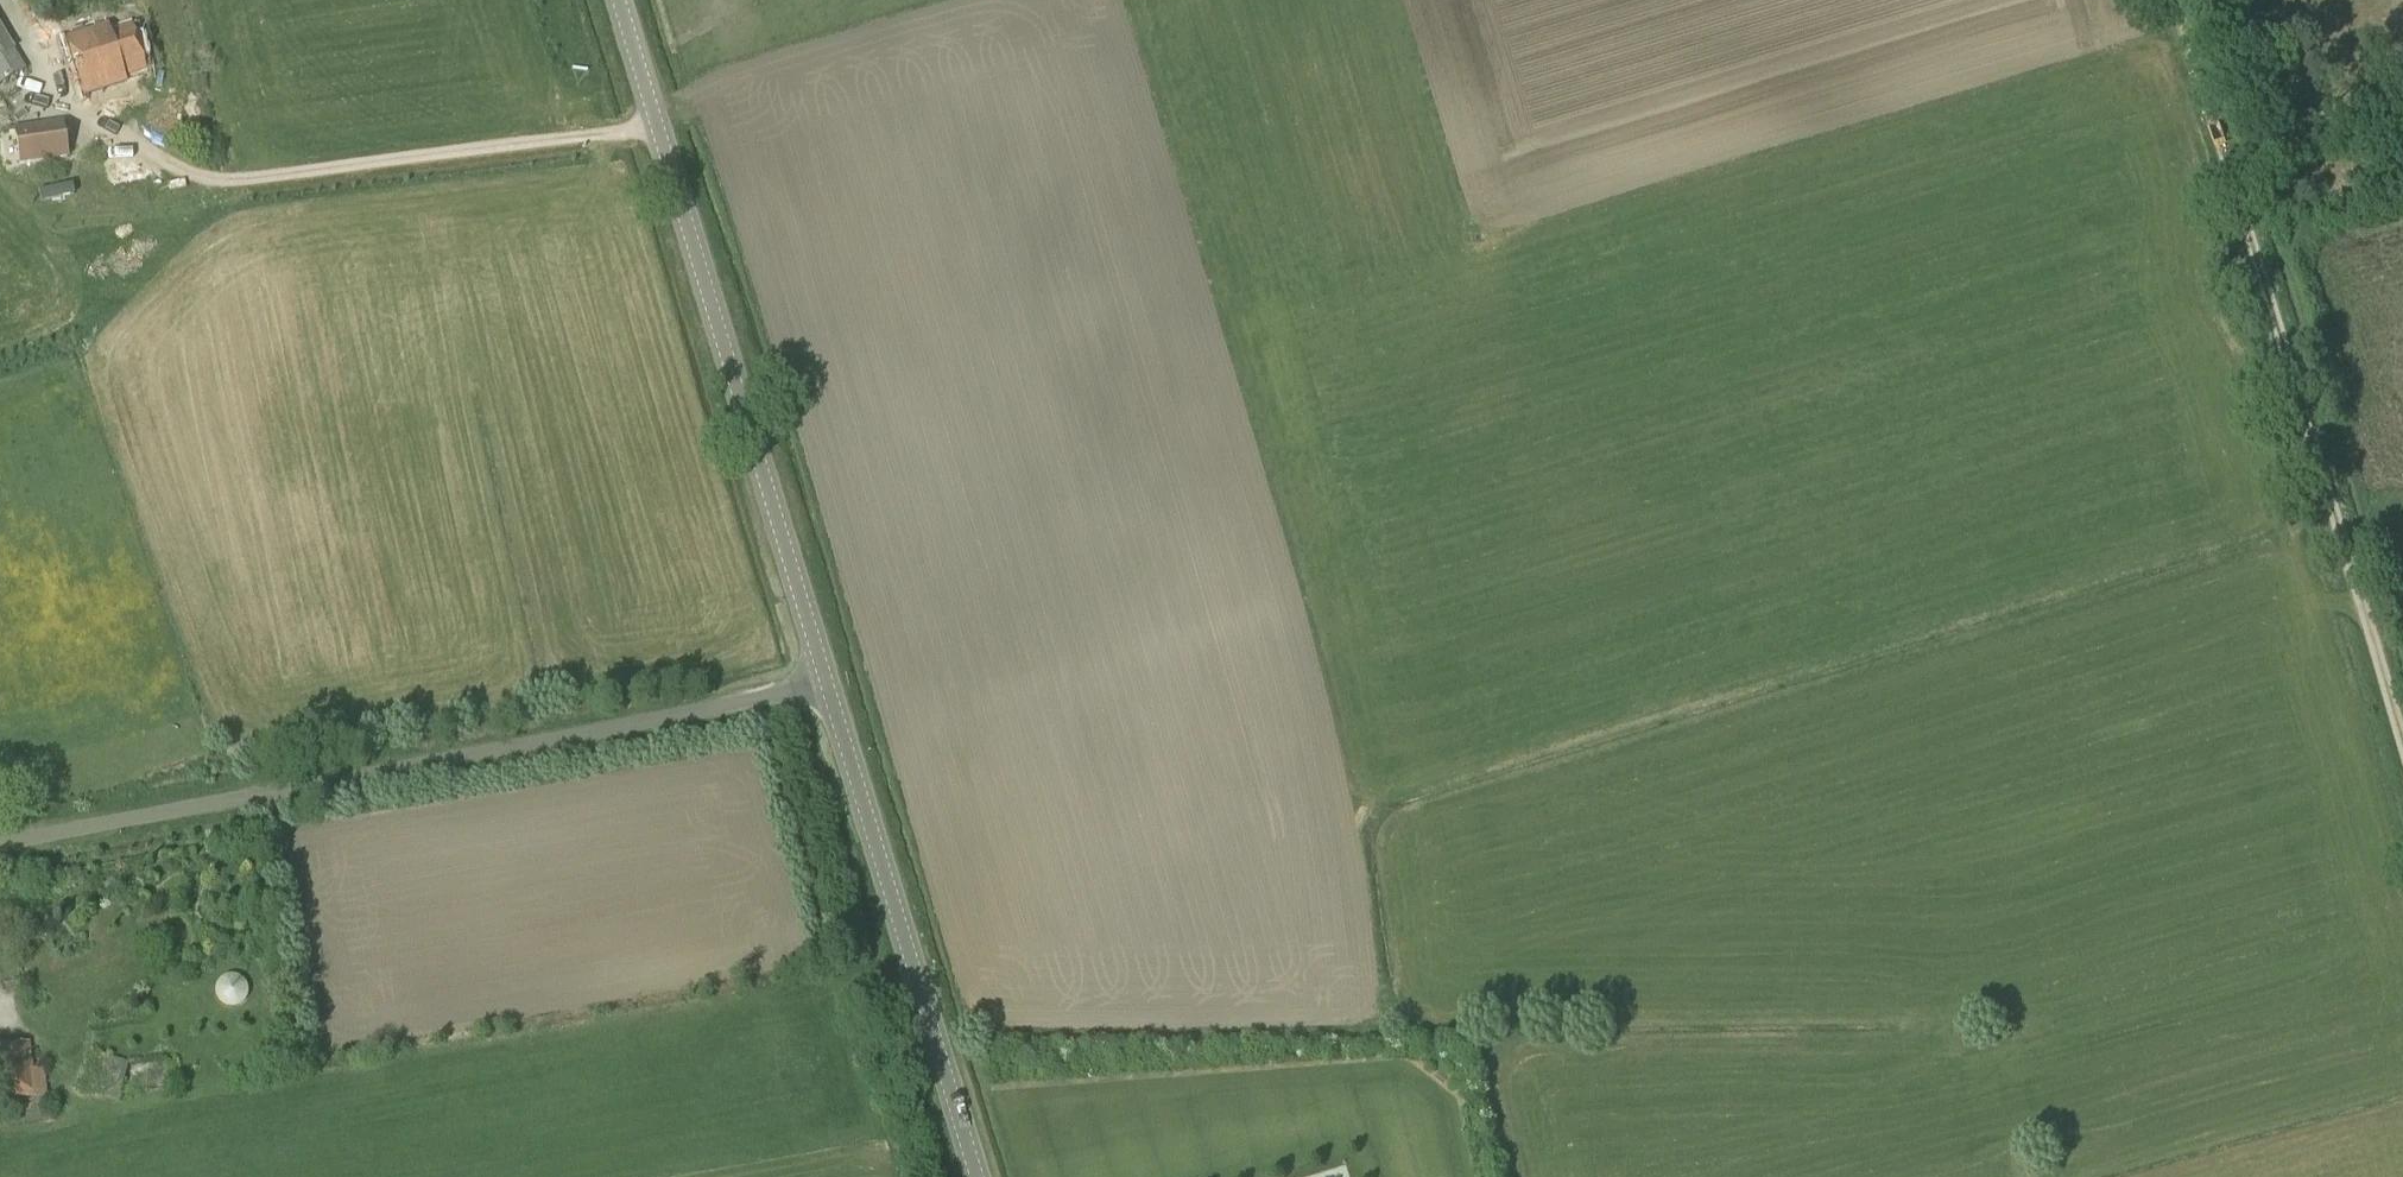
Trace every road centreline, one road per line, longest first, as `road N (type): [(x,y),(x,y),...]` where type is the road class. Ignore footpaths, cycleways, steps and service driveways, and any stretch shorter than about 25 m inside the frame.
road 1 (unclassified): [(825,679),(0,850)]
road 2 (track): [(2180,0),(2402,730)]
road 3 (tertiary): [(825,679),(620,0)]
road 4 (tertiary): [(976,1176),(825,679)]

